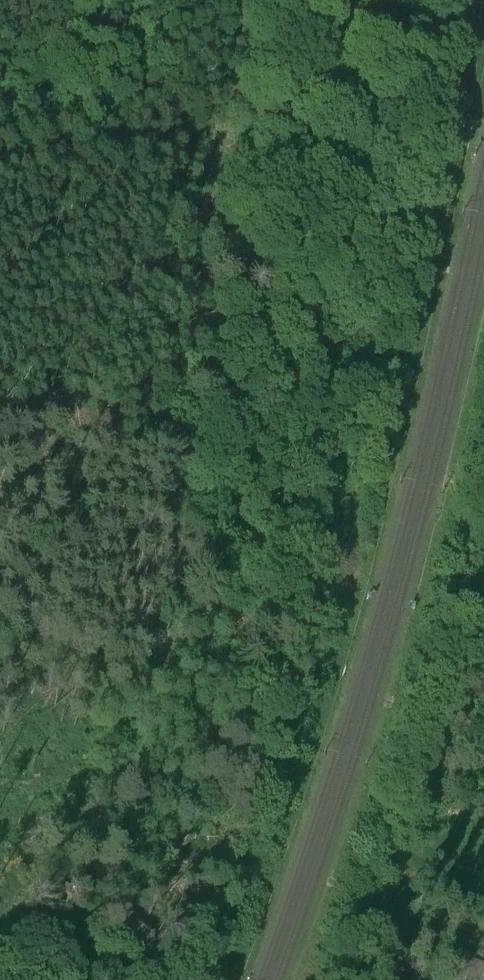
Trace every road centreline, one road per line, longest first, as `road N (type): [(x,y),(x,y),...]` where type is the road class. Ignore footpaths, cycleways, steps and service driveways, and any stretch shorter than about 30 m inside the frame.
road 1 (track): [(0,894),(165,695),(178,444),(261,0)]

